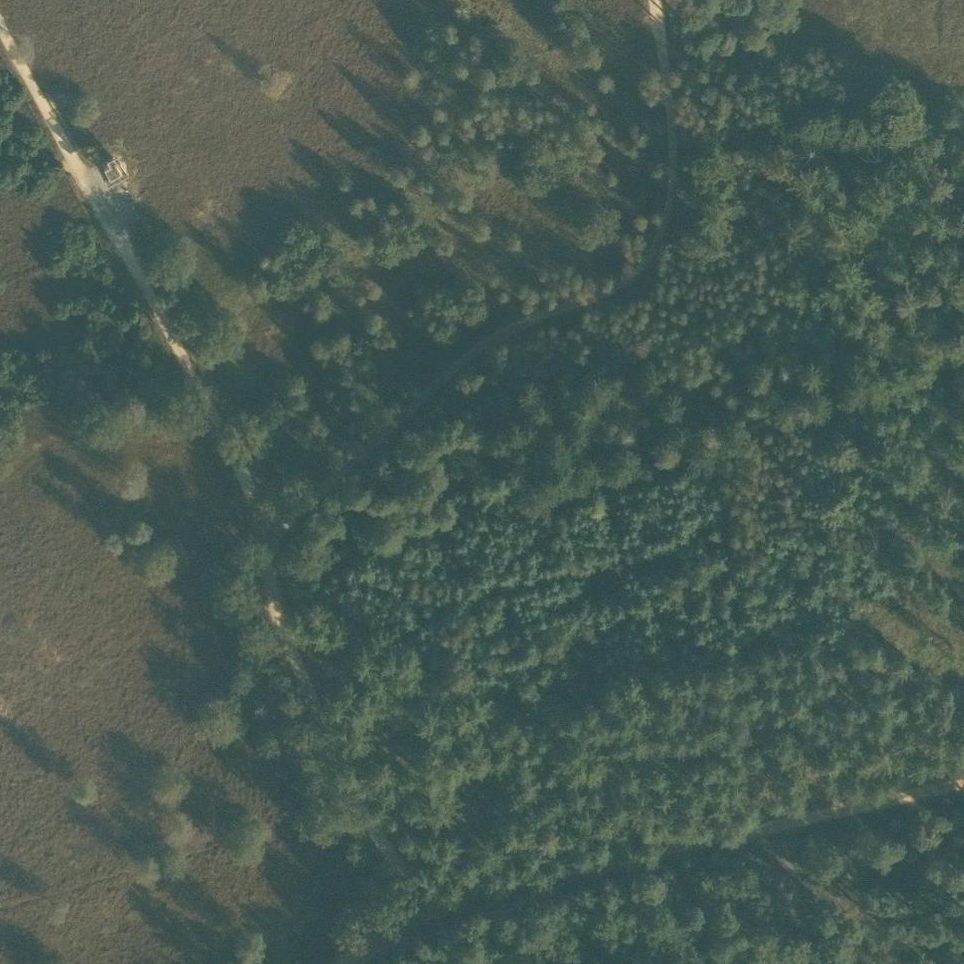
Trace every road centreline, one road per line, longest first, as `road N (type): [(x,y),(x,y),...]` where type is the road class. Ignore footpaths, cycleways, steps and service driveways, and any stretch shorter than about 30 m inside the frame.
road 1 (track): [(265,542),(488,339),(605,292),(656,248),(675,166),(654,0)]
road 2 (track): [(265,542),(181,352),(0,22)]
road 3 (track): [(424,909),(354,801),(268,584),(265,542)]
road 4 (track): [(778,831),(469,892),(424,909)]
road 5 (track): [(963,783),(778,831)]
road 6 (track): [(800,963),(778,831)]

